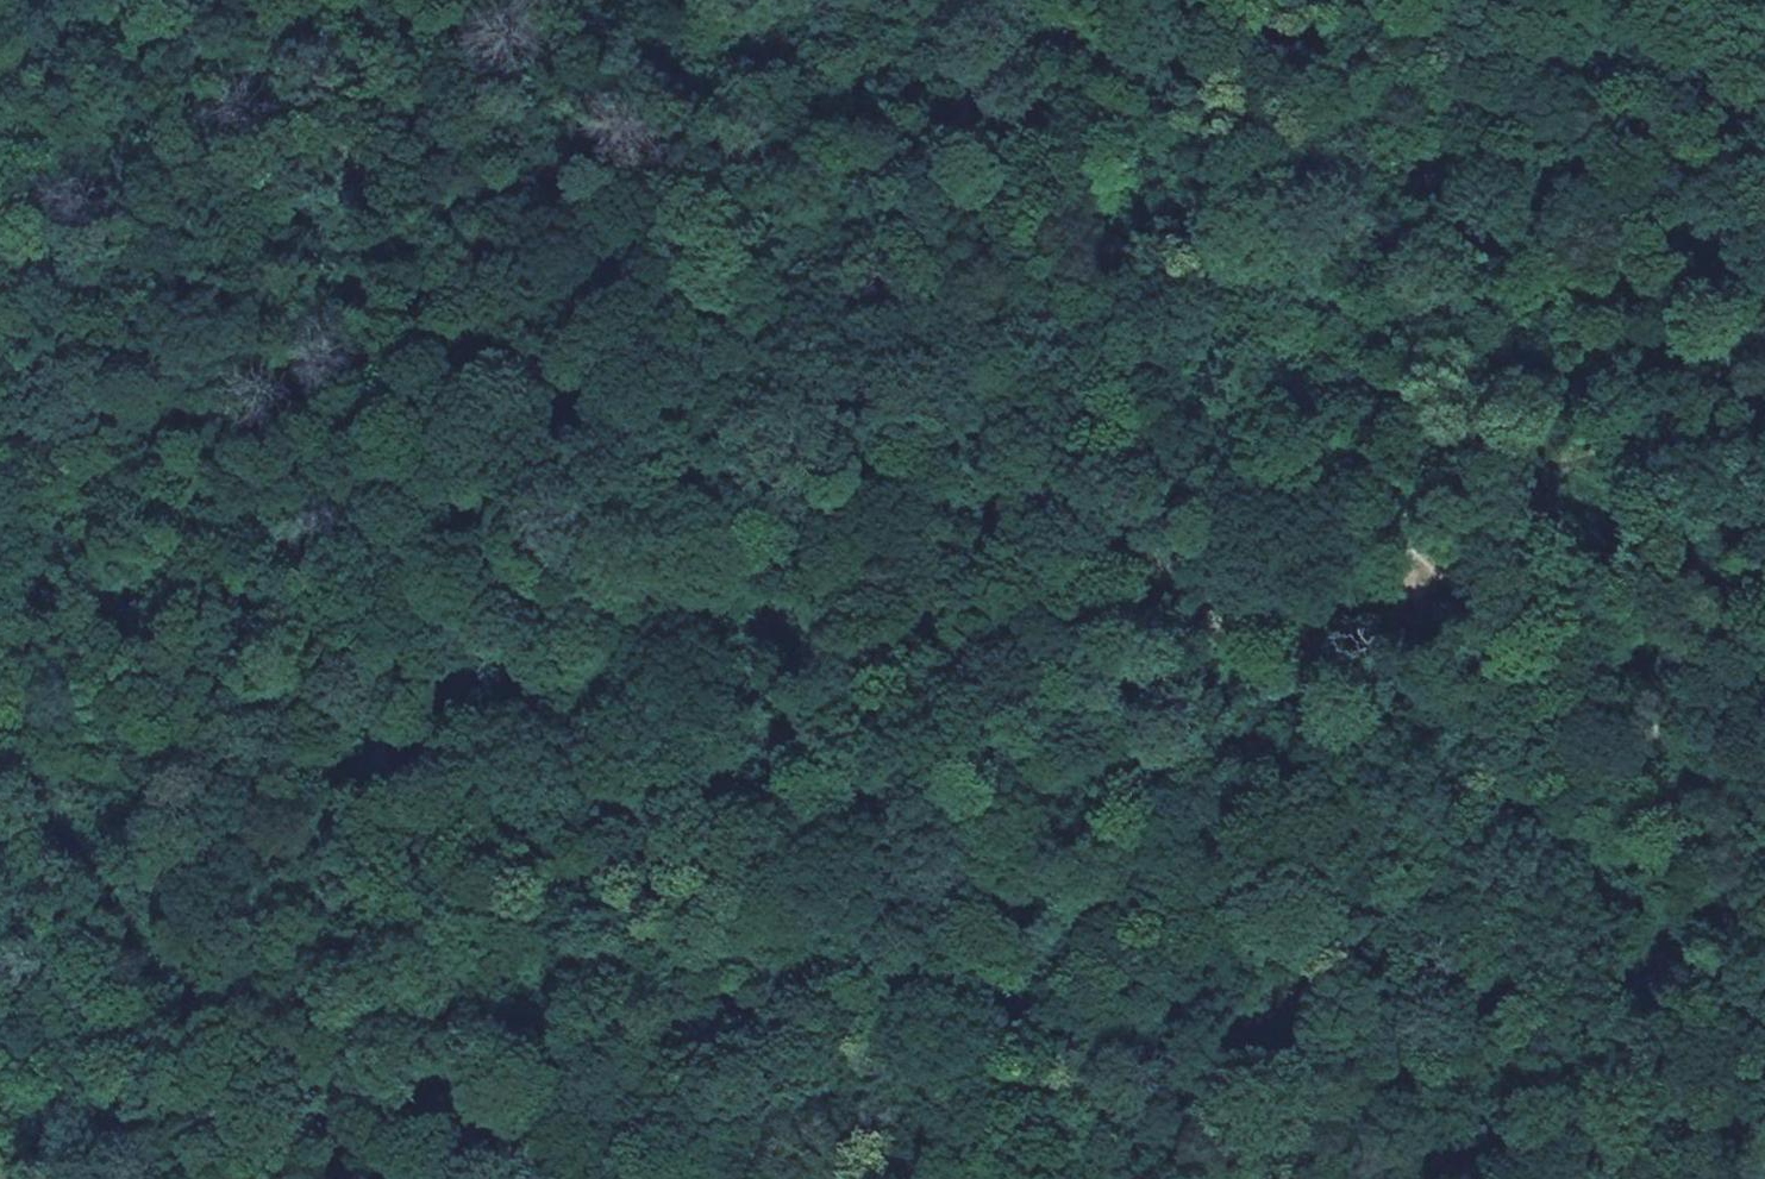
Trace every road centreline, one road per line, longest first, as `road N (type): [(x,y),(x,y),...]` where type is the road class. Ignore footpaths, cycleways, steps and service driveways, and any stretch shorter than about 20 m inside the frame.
road 1 (track): [(651,1178),(1252,334)]
road 2 (track): [(1252,334),(1764,770)]
road 3 (track): [(1252,334),(1496,0)]

